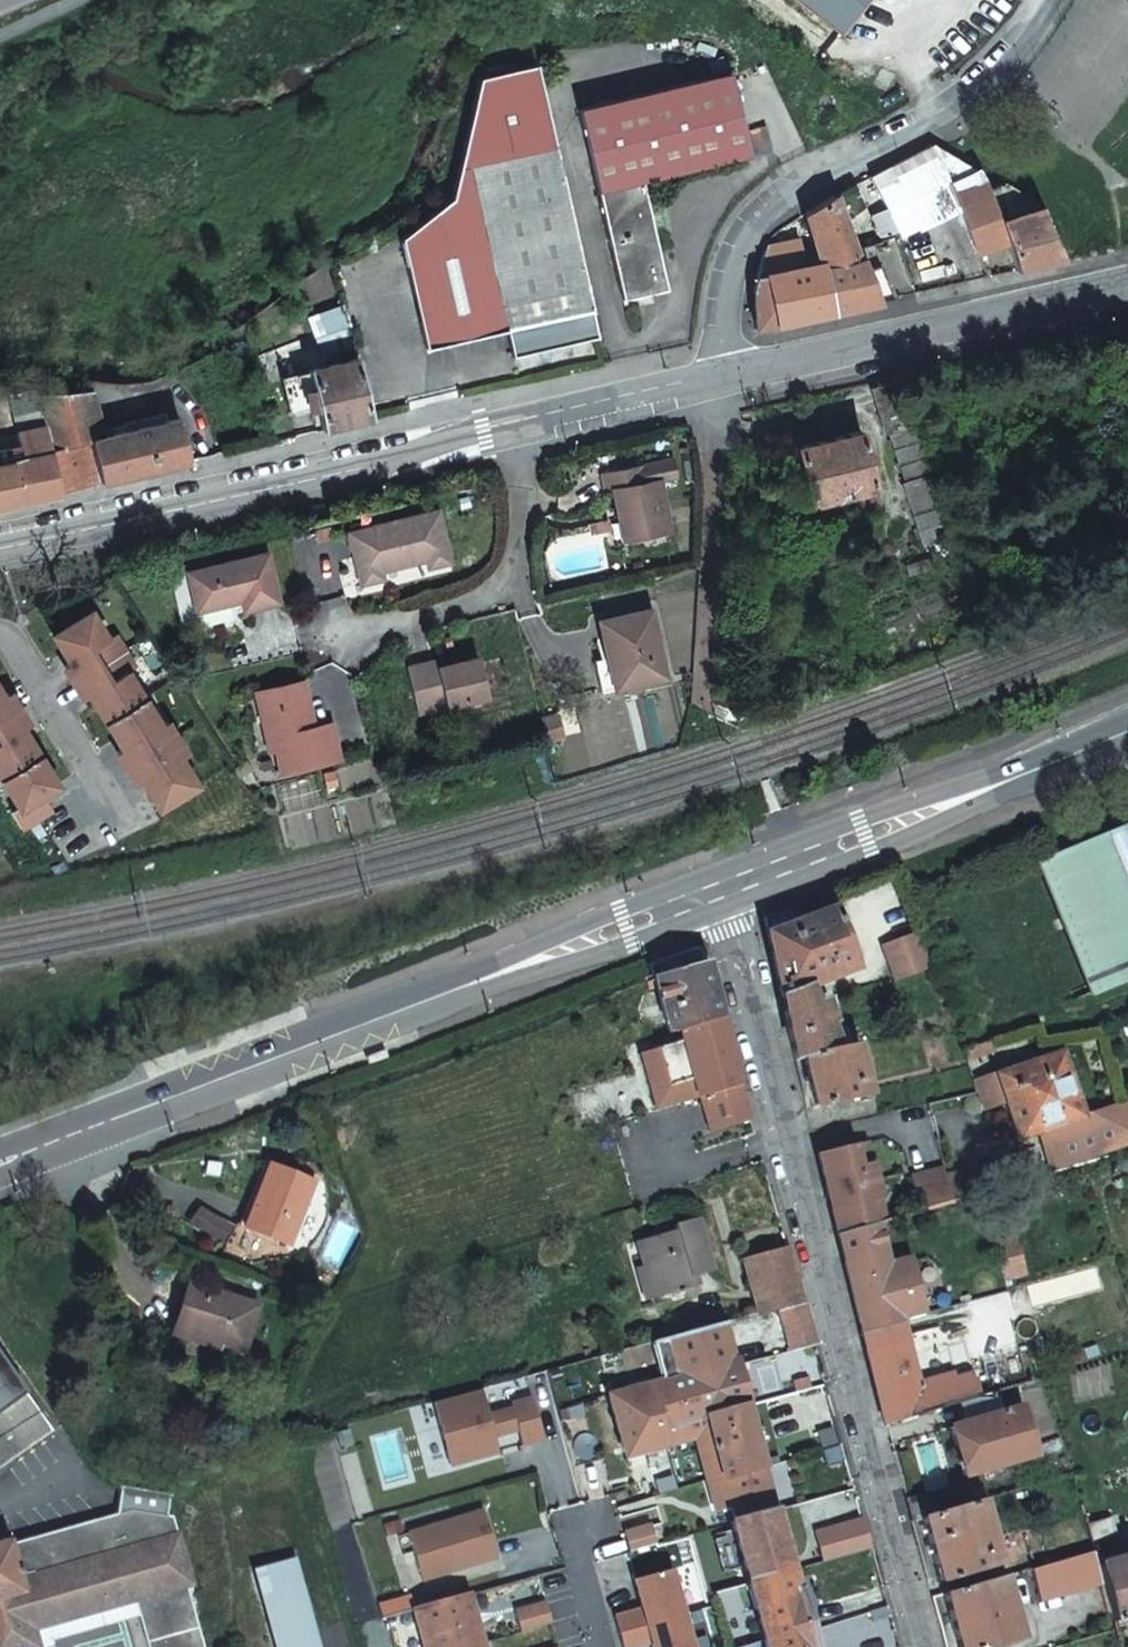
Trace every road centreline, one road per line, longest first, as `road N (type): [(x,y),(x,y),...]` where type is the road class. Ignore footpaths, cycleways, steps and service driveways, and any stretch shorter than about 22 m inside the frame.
road 1 (residential): [(923,1646),(712,890)]
road 2 (secondary): [(712,890),(0,1161)]
road 3 (unclassified): [(1058,0),(1015,62),(965,107),(760,221),(739,256),(721,375)]
road 4 (residential): [(512,422),(409,455),(0,549)]
road 5 (secondary): [(1127,724),(712,890)]
road 6 (residential): [(1127,281),(721,375)]
road 7 (residential): [(331,634),(498,599),(521,549),(526,485),(512,422)]
road 8 (residential): [(721,375),(512,422)]
road 9 (residential): [(101,810),(0,640)]

